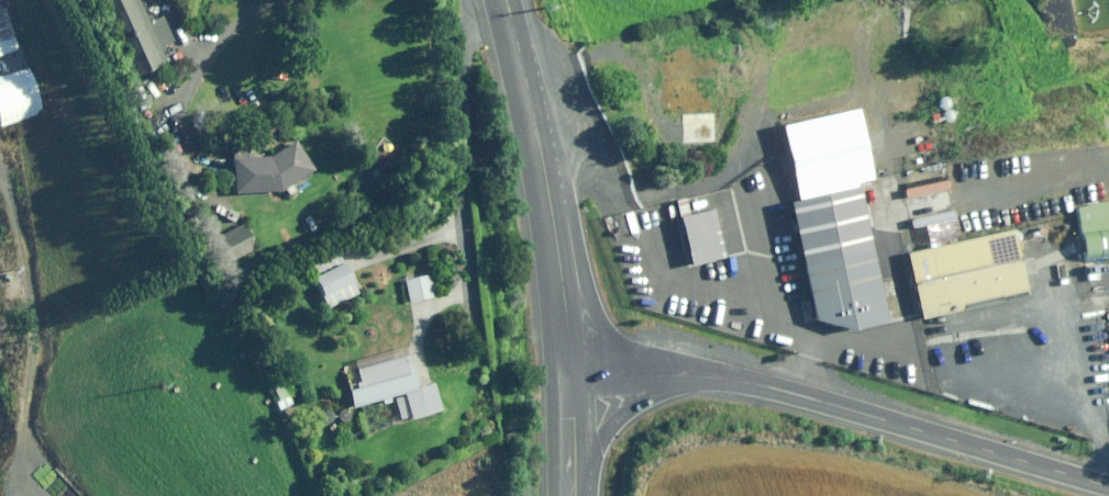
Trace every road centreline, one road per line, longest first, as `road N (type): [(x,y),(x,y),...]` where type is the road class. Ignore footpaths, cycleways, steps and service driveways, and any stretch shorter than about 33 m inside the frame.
road 1 (tertiary): [(685,374),(752,382),(1108,486)]
road 2 (secondary): [(558,237),(506,0)]
road 3 (secondary): [(558,237),(613,332),(685,374)]
road 4 (secondary): [(685,374),(624,416),(577,482)]
road 5 (secondary): [(575,377),(558,237)]

